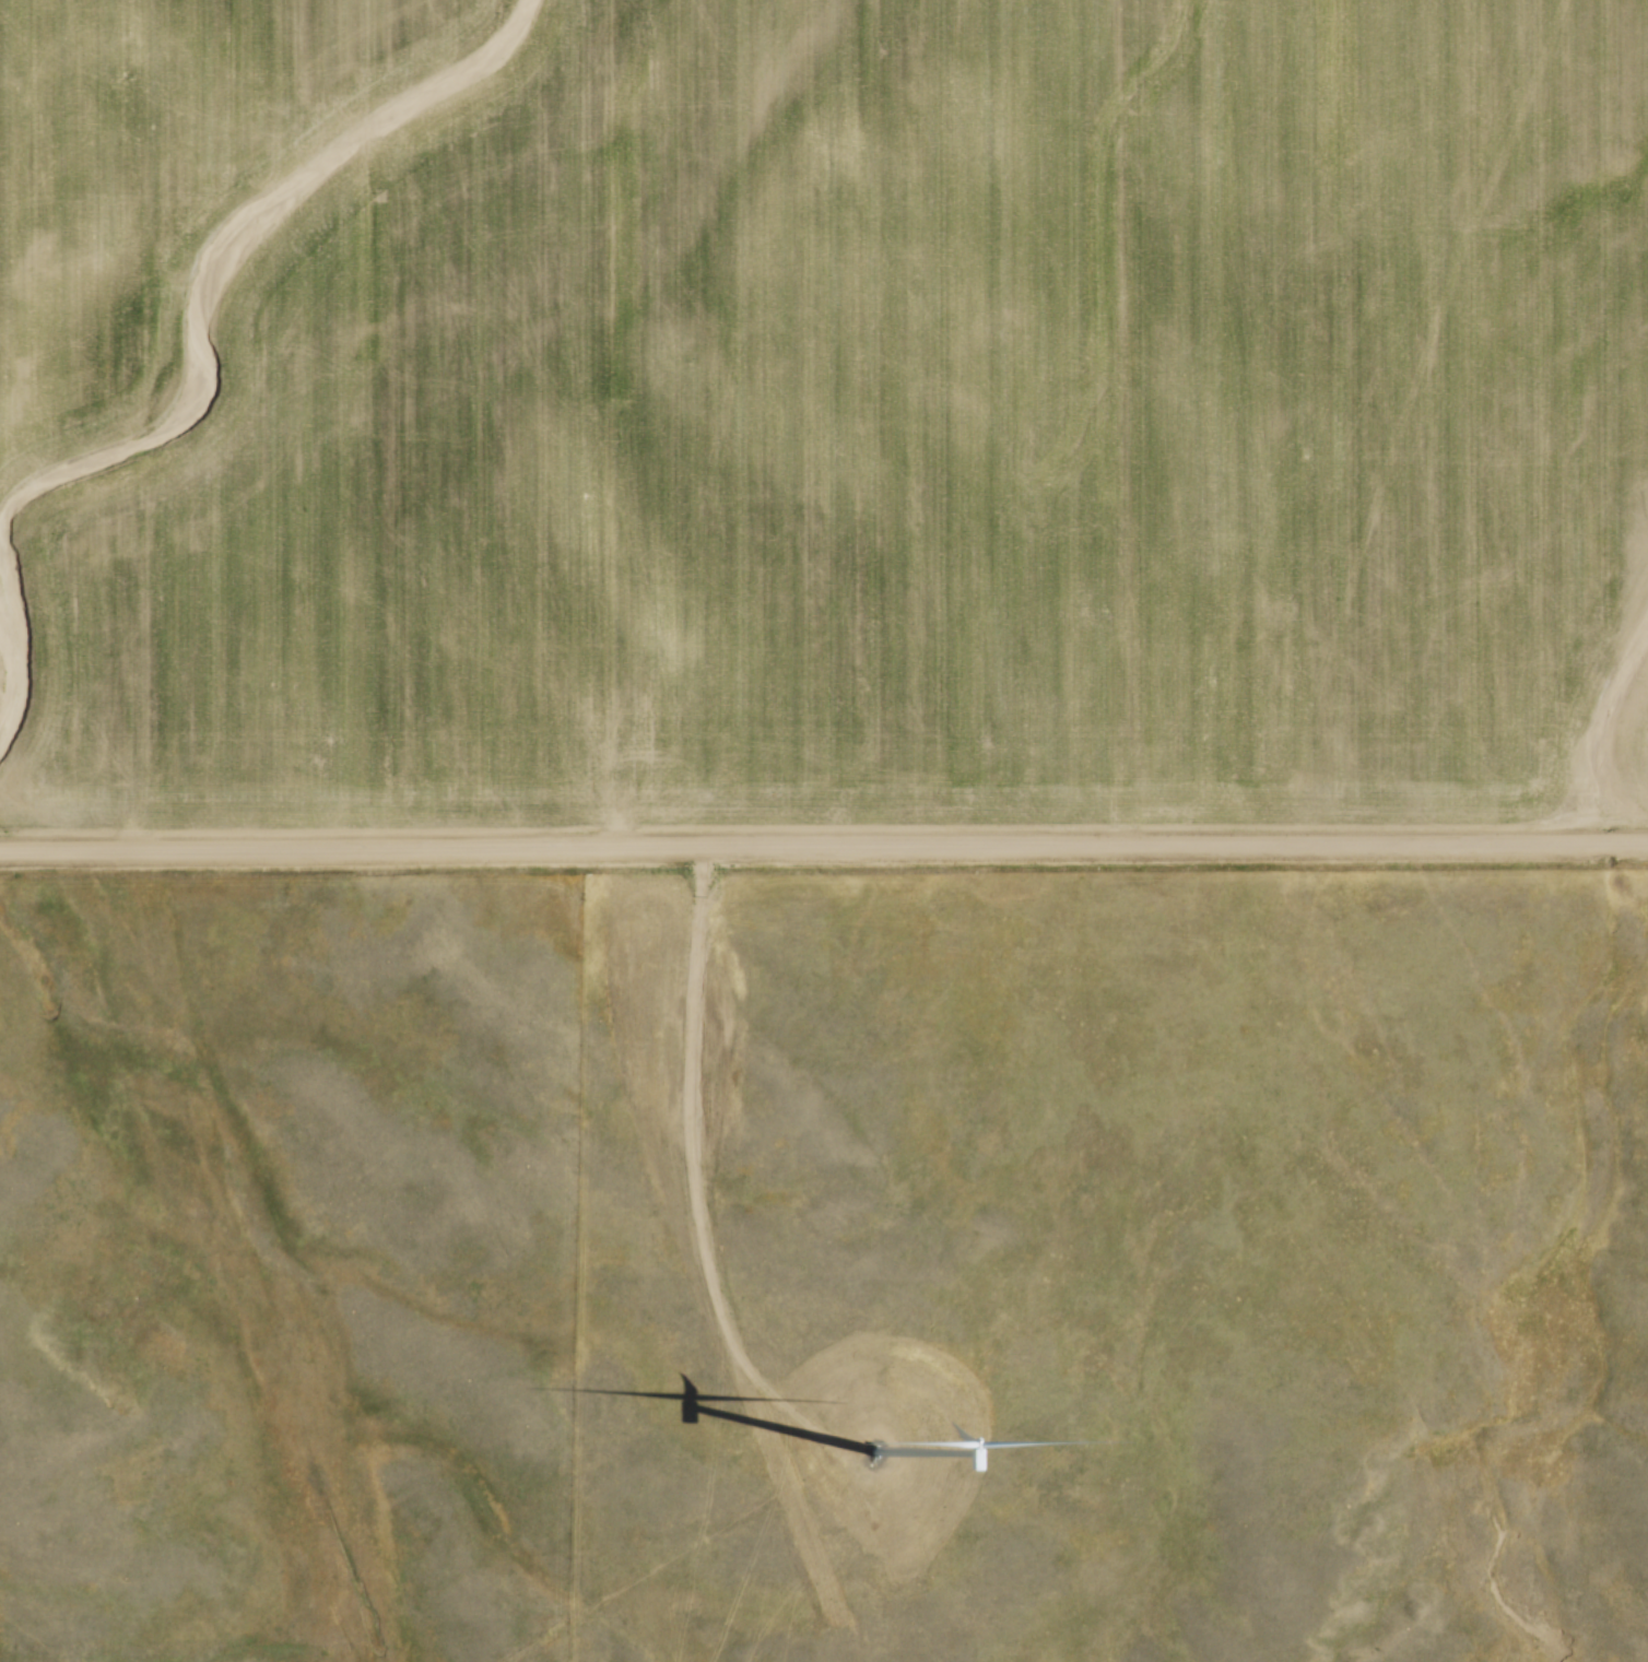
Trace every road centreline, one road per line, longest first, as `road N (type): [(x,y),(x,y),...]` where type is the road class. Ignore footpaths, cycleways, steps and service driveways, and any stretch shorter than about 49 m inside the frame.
road 1 (residential): [(1647,839),(0,846)]

